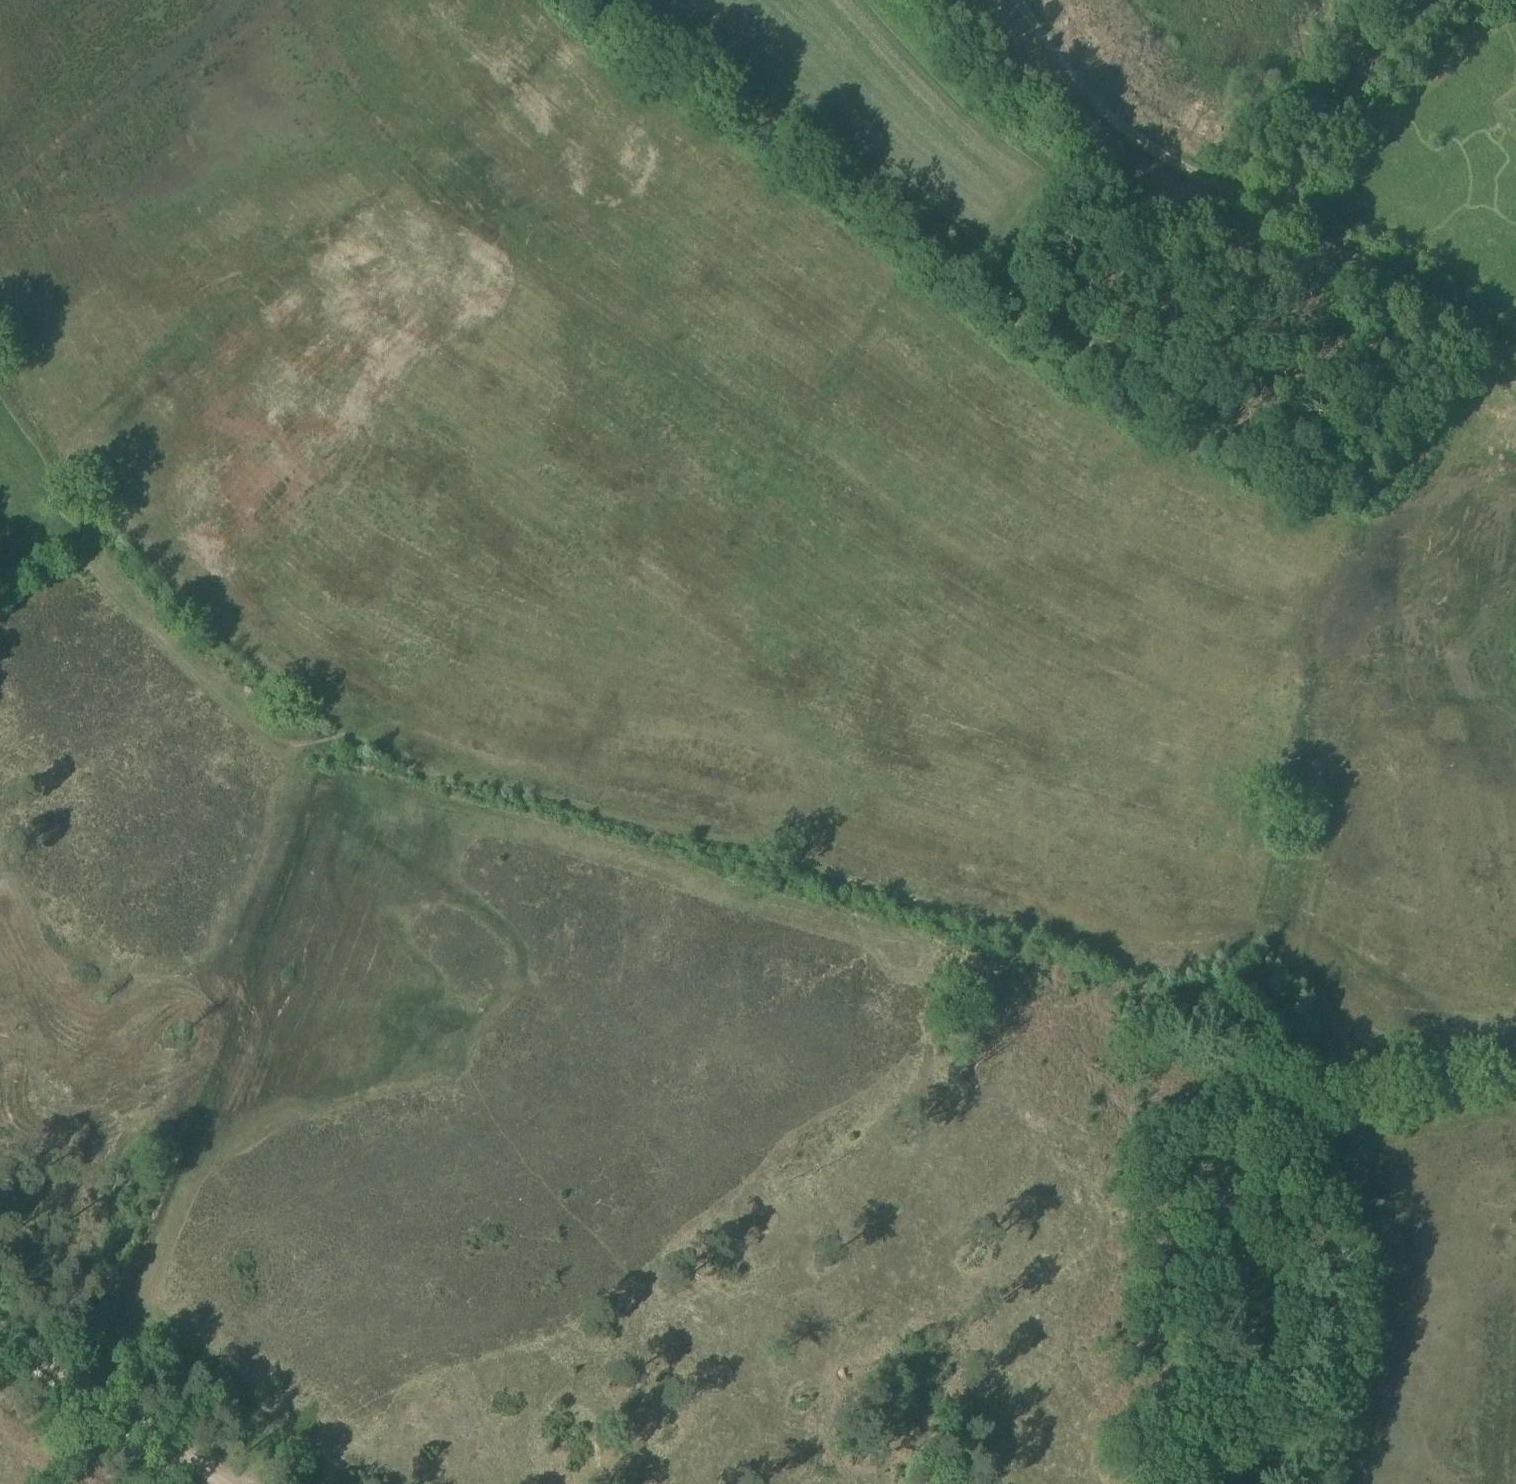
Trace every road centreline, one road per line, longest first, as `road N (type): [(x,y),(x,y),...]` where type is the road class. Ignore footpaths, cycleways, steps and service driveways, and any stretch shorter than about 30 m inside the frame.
road 1 (track): [(289,1483),(298,1454),(283,1427),(149,1332),(125,1328),(73,1380)]
road 2 (track): [(231,1483),(0,1332)]

